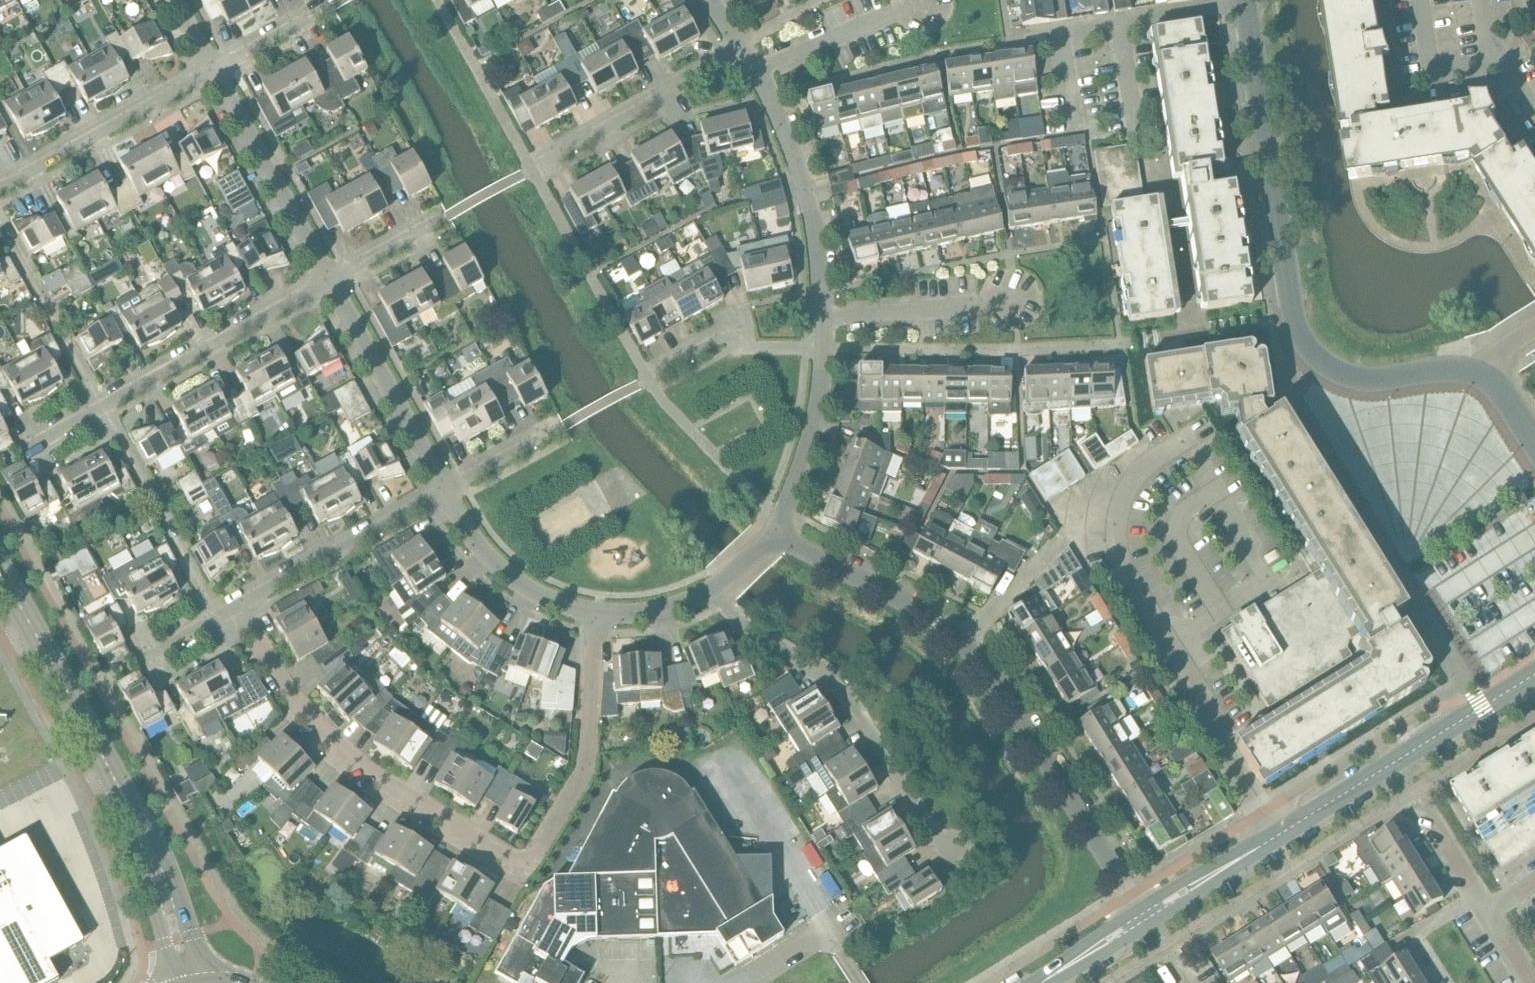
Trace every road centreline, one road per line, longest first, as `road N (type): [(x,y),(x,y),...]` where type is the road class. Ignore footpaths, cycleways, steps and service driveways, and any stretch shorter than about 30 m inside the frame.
road 1 (residential): [(598,615),(584,770),(549,839),(525,859),(334,725),(218,614)]
road 2 (residential): [(1148,913),(968,641),(776,533)]
road 3 (unclassified): [(1482,376),(1444,368),(1371,380),(1342,373),(1308,347),(1295,319),(1247,0)]
road 4 (tertiary): [(1148,913),(1534,674)]
road 5 (residential): [(981,860),(848,682),(751,630),(711,592)]
road 6 (tertiary): [(166,902),(136,823),(0,569)]
road 7 (residential): [(35,444),(331,280)]
road 8 (residential): [(218,614),(443,492)]
road 9 (residential): [(821,315),(804,188),(754,71)]
road 10 (residential): [(211,70),(331,280)]
road 11 (residential): [(0,186),(211,70)]
road 12 (residential): [(533,168),(740,46)]
road 13 (residential): [(331,280),(443,492)]
road 14 (residential): [(646,380),(737,317),(744,346),(820,348)]
road 15 (residential): [(443,492),(524,586),(598,615)]
road 16 (residential): [(821,315),(1012,298)]
road 17 (residential): [(776,533),(815,407),(820,348)]
road 18 (residential): [(754,71),(921,0)]
road 19 (residential): [(1496,58),(1433,72),(1421,0)]
road 20 (residential): [(211,70),(331,6)]
road 21 (residential): [(331,280),(447,215)]
road 22 (residential): [(443,492),(559,430)]
road 23 (tertiary): [(1040,982),(1148,913)]

